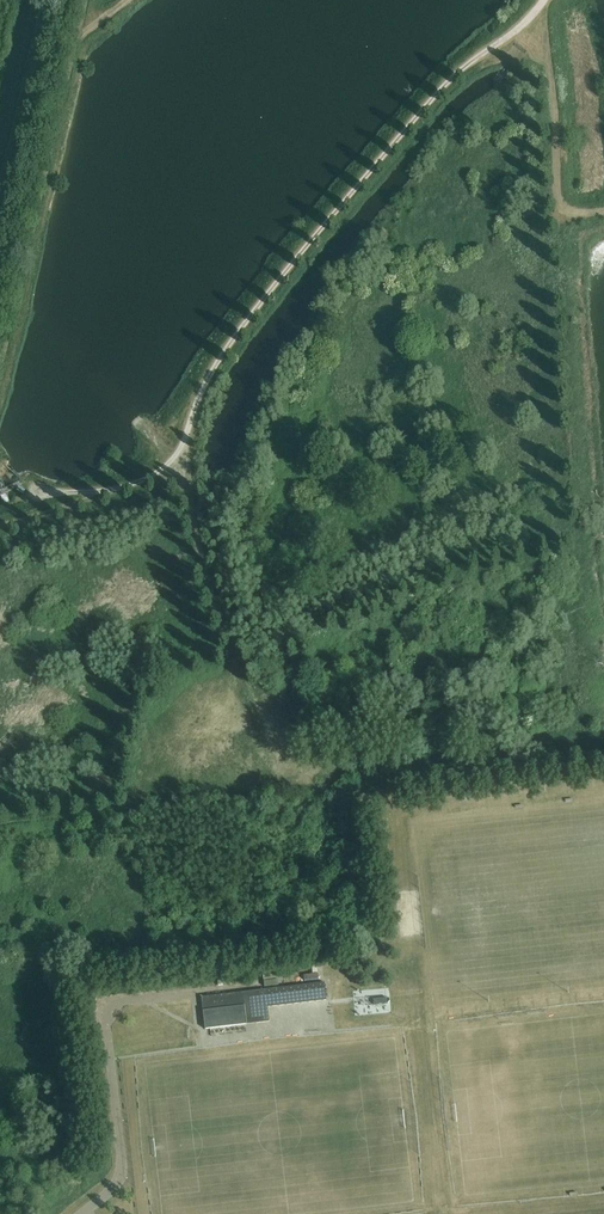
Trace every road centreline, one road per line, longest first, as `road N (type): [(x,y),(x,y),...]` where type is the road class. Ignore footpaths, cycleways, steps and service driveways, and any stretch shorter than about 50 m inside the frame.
road 1 (track): [(542,0),(534,15),(449,80),(220,354),(196,395),(184,442),(161,473),(131,475),(106,463)]

